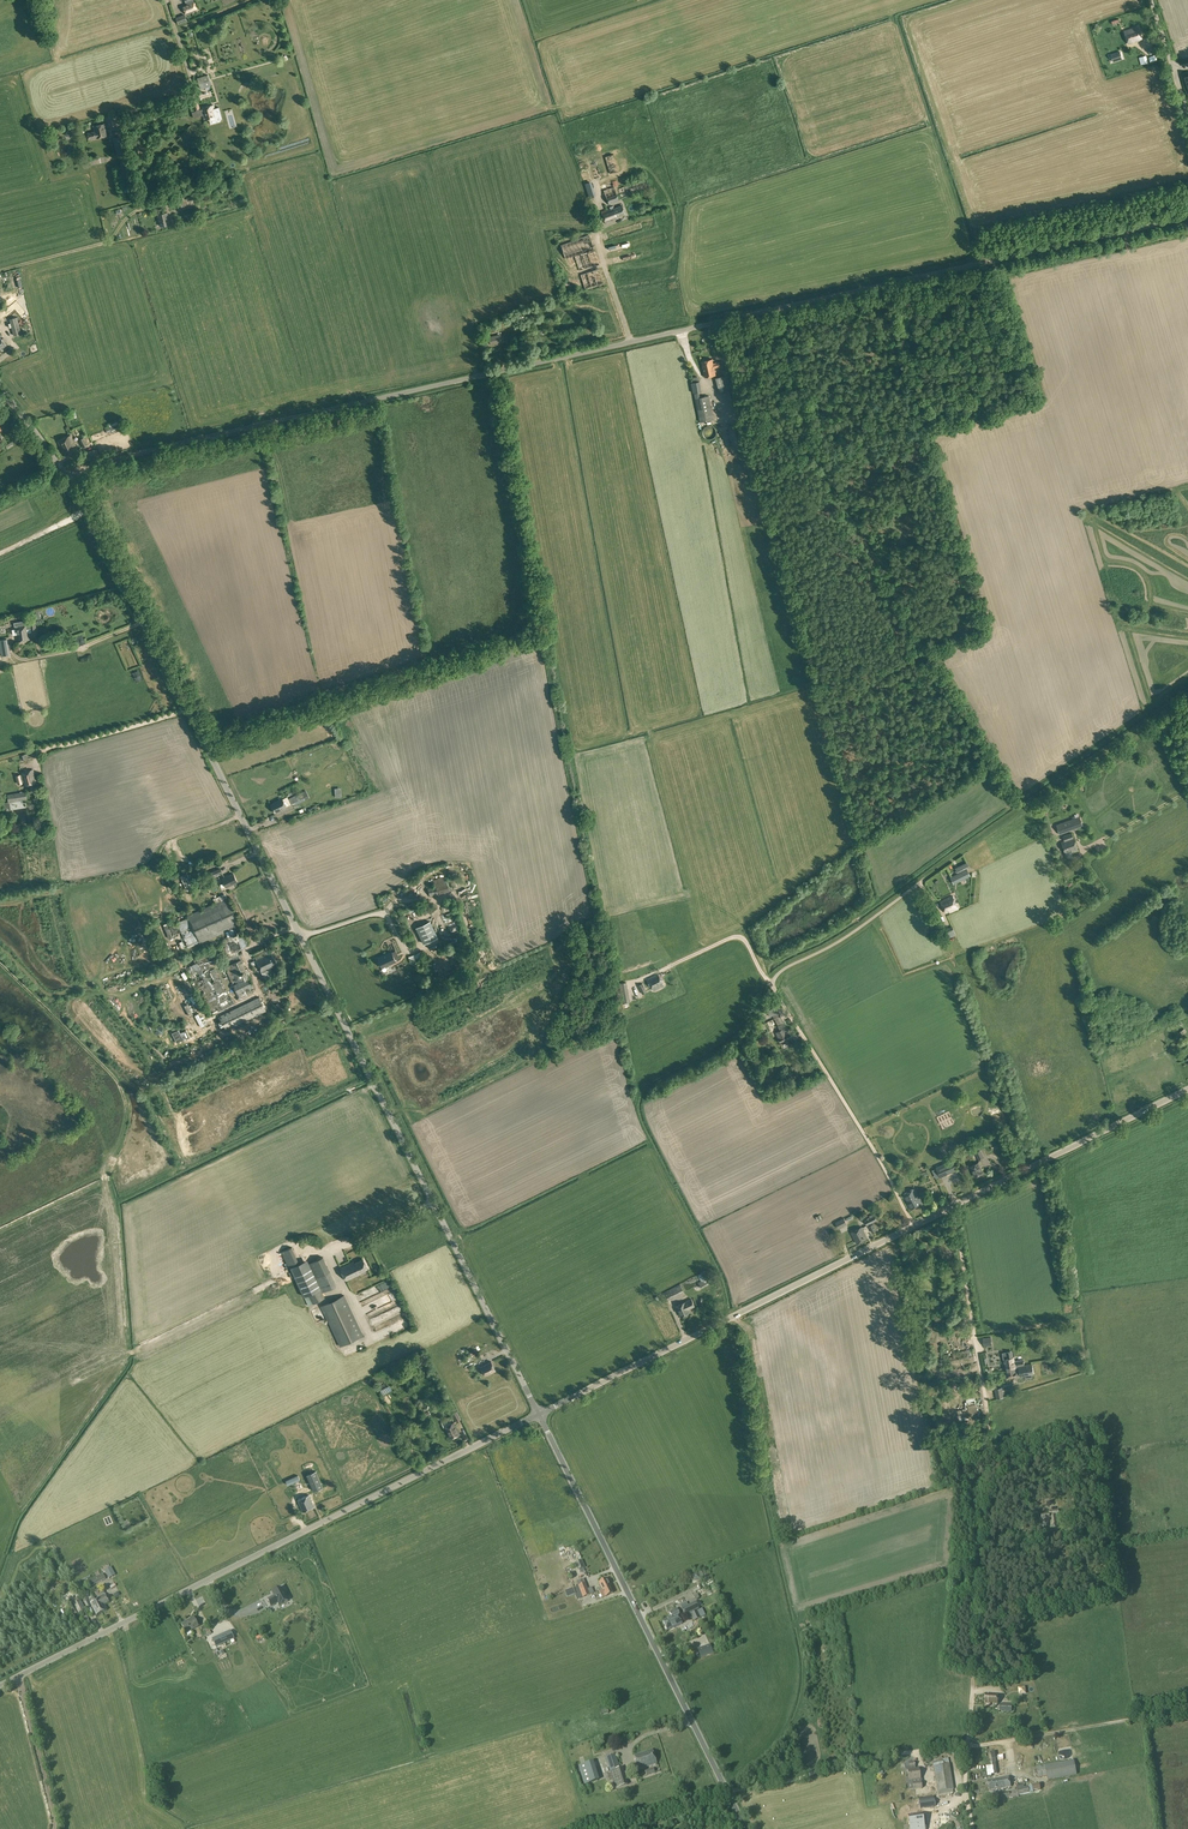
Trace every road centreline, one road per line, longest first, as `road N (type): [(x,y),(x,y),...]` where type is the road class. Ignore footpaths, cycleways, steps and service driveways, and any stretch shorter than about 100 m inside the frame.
road 1 (unclassified): [(67,477),(193,440),(1187,217)]
road 2 (tertiary): [(539,1414),(67,477)]
road 3 (track): [(952,1207),(994,1454),(966,1746),(973,1828)]
road 4 (tertiary): [(0,1686),(539,1414)]
road 5 (track): [(726,1791),(905,1753),(1187,1709)]
road 6 (unclassified): [(919,882),(842,940),(777,974),(771,987),(917,1226)]
road 7 (tertiary): [(745,1828),(539,1414)]
road 8 (tertiary): [(539,1414),(917,1226)]
road 9 (tertiary): [(917,1226),(1187,1090)]
road 10 (track): [(1143,722),(1021,808)]
road 11 (track): [(1021,808),(919,882)]

